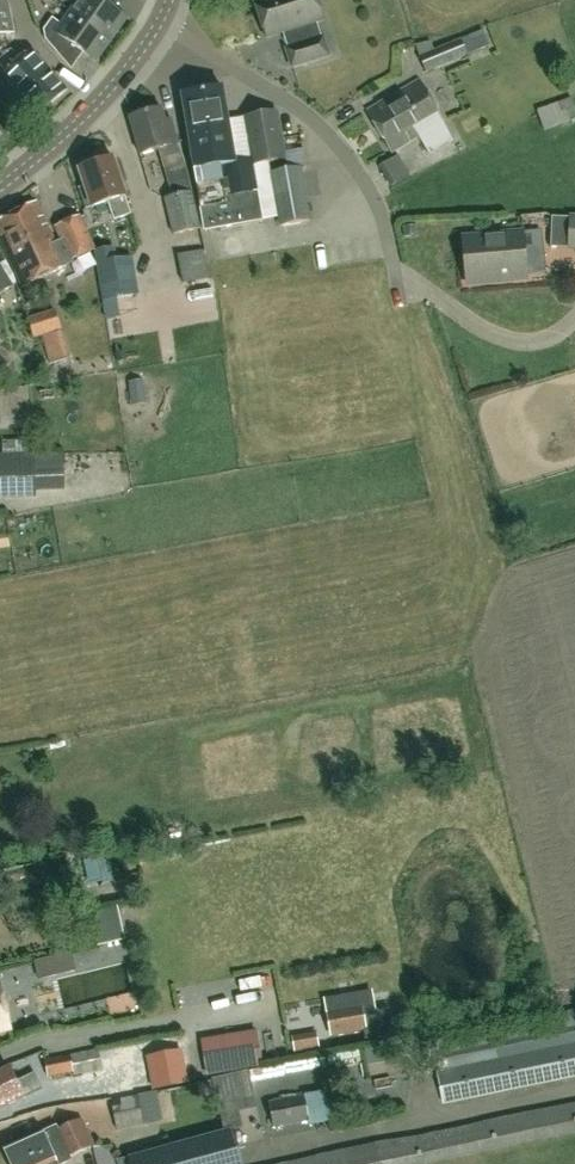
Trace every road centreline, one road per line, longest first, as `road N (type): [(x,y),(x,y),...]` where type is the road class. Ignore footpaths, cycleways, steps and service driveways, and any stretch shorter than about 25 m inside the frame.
road 1 (tertiary): [(0,188),(87,114),(141,51),(168,0)]

